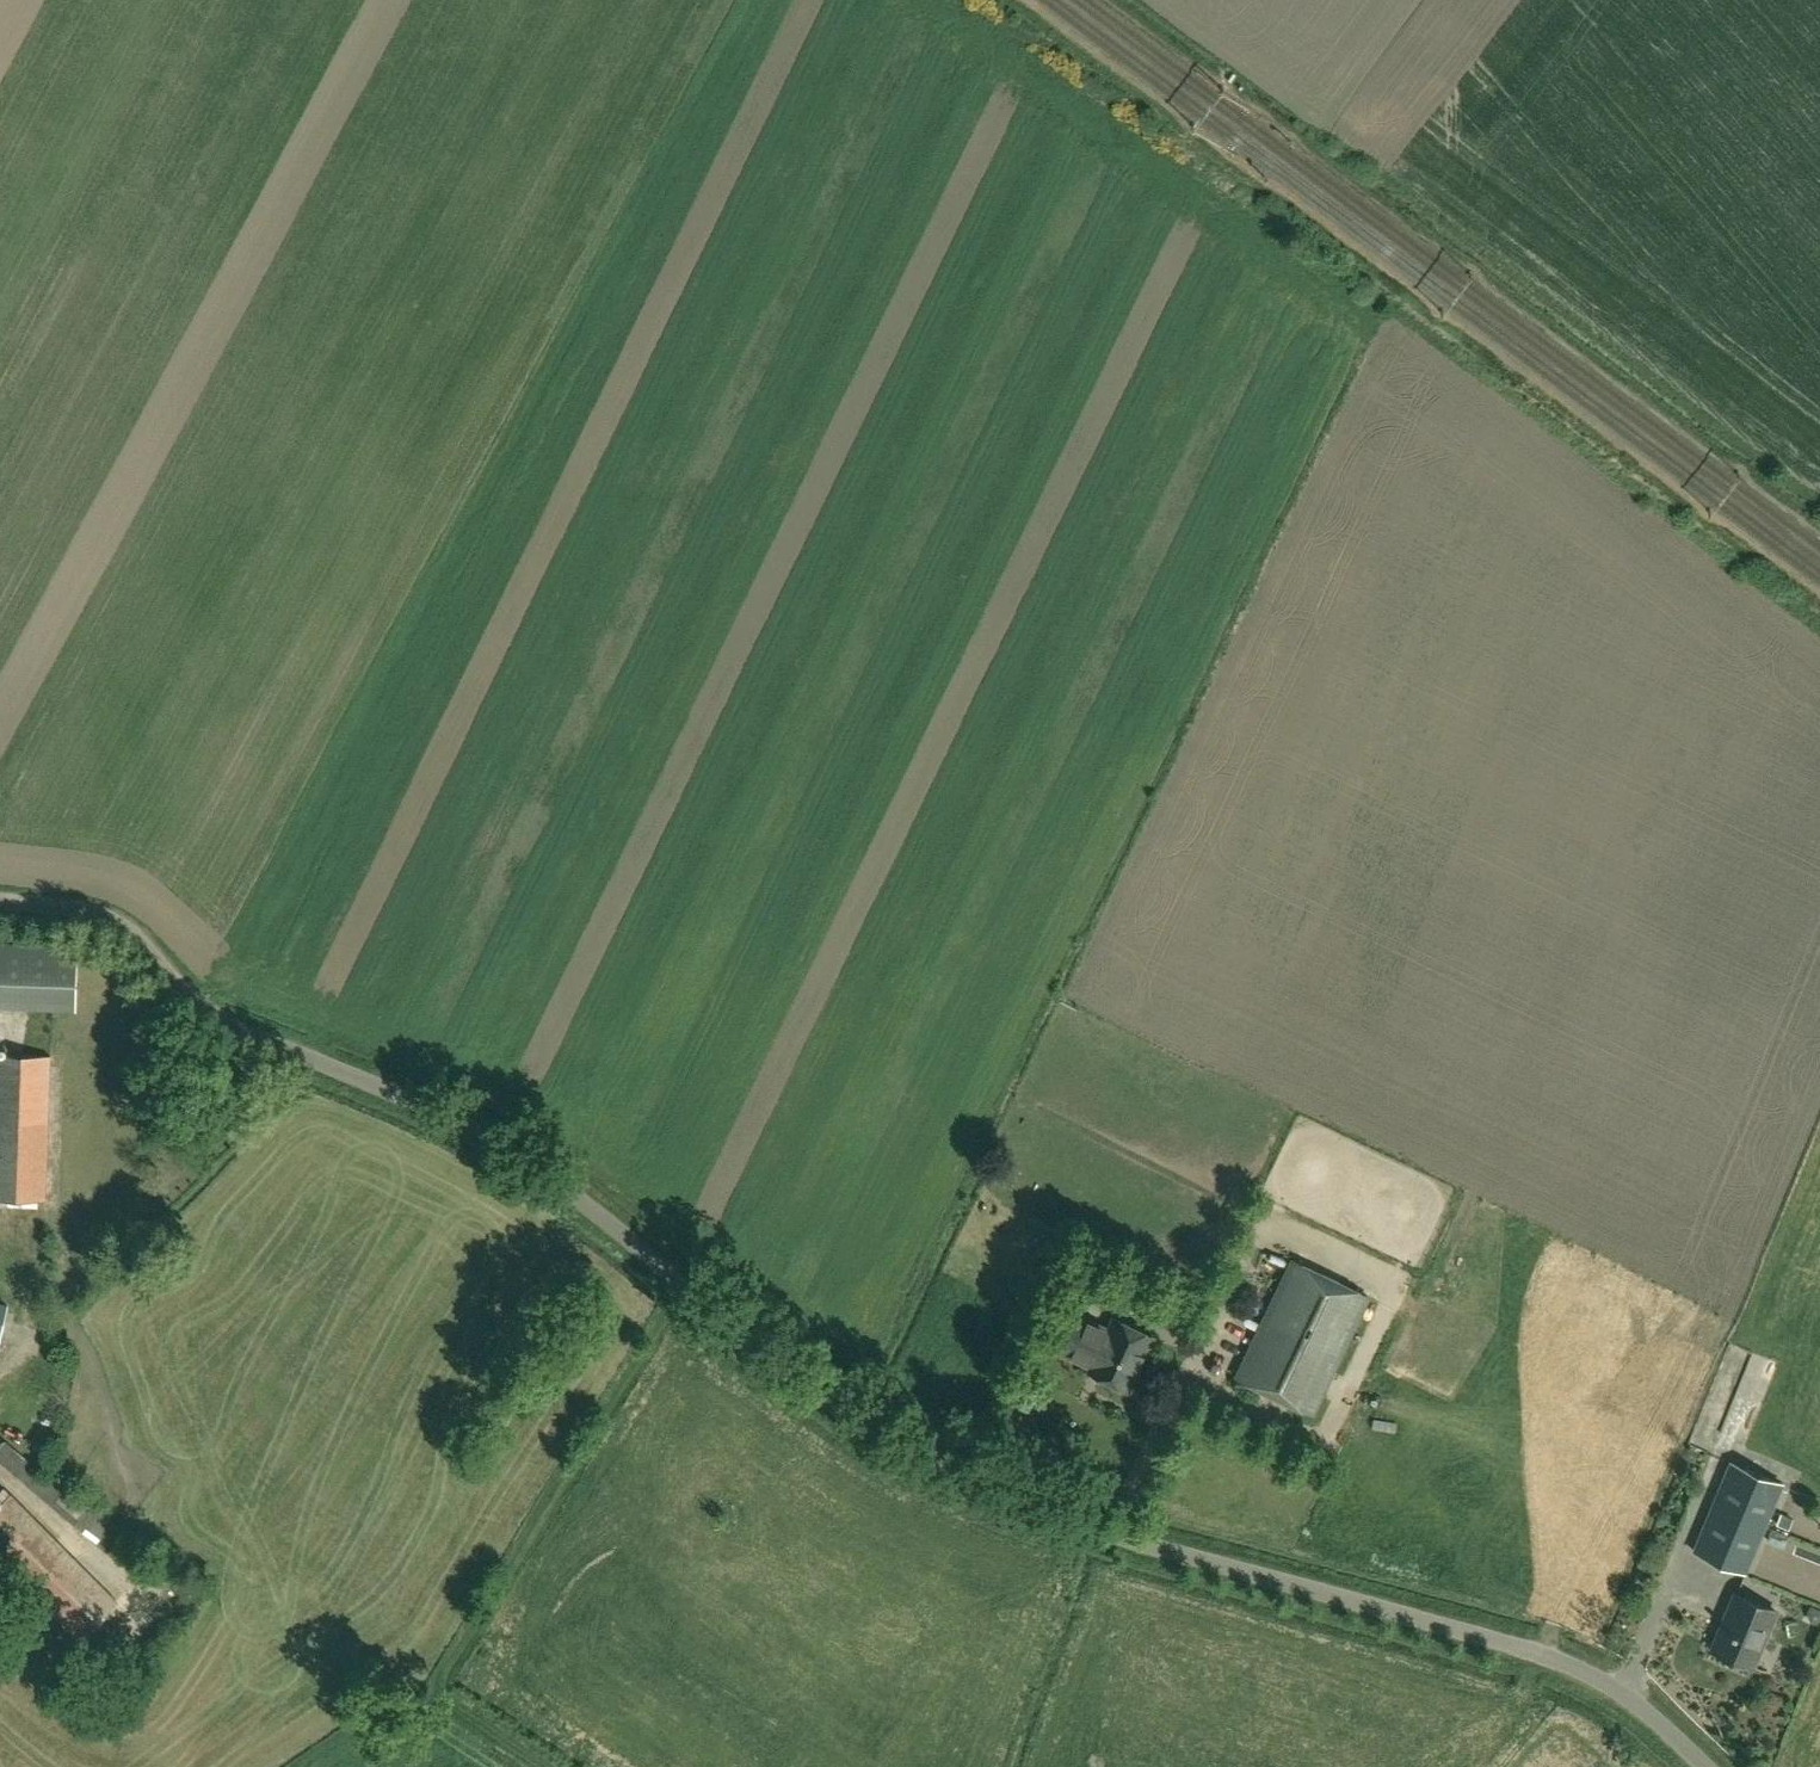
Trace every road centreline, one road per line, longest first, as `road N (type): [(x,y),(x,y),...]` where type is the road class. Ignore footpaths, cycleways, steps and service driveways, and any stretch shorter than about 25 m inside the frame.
road 1 (unclassified): [(1706,1766),(1644,1707),(1570,1664),(1111,1532),(911,1449),(804,1382),(520,1155),(452,1117),(219,1021),(191,1004),(113,918),(0,902)]

